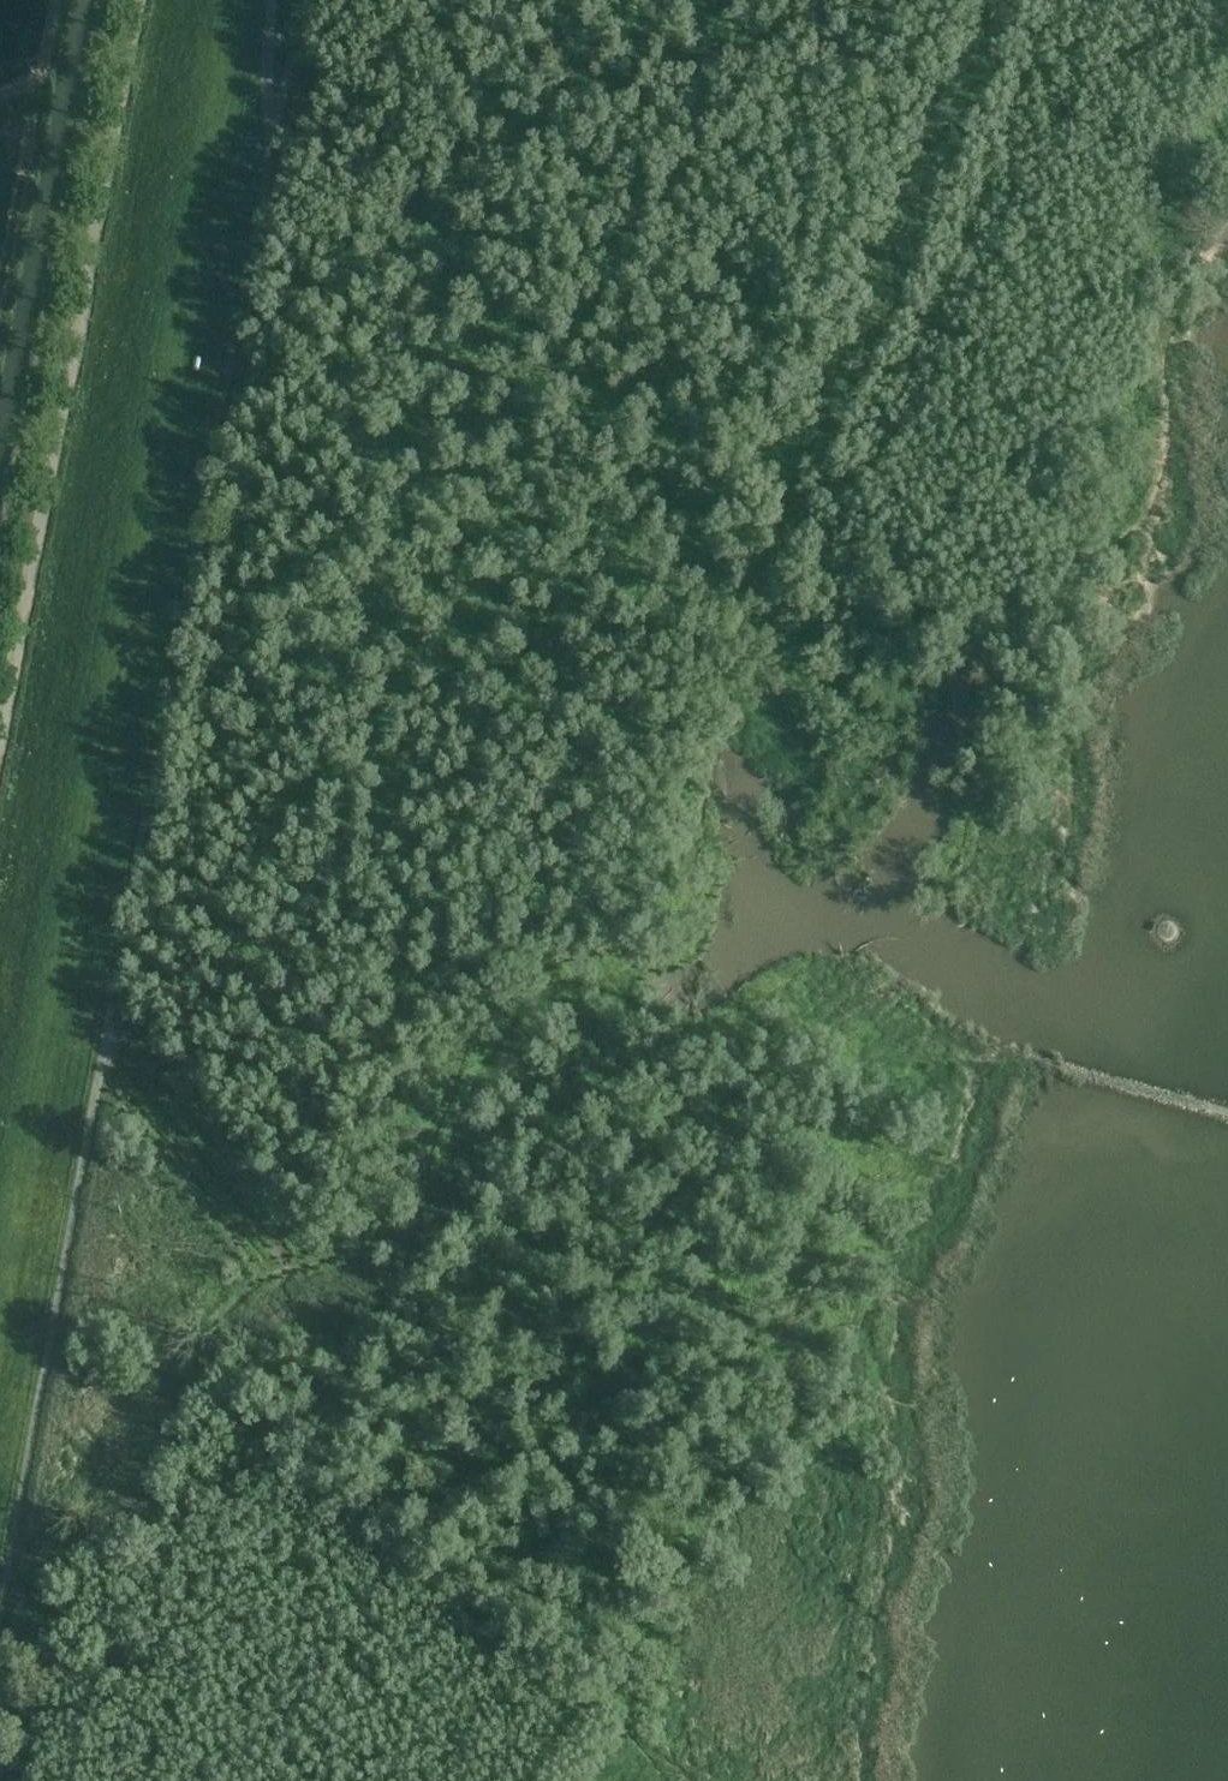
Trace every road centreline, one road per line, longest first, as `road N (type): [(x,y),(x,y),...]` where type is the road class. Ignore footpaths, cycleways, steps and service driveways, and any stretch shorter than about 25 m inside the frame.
road 1 (unclassified): [(0,720),(137,0)]

